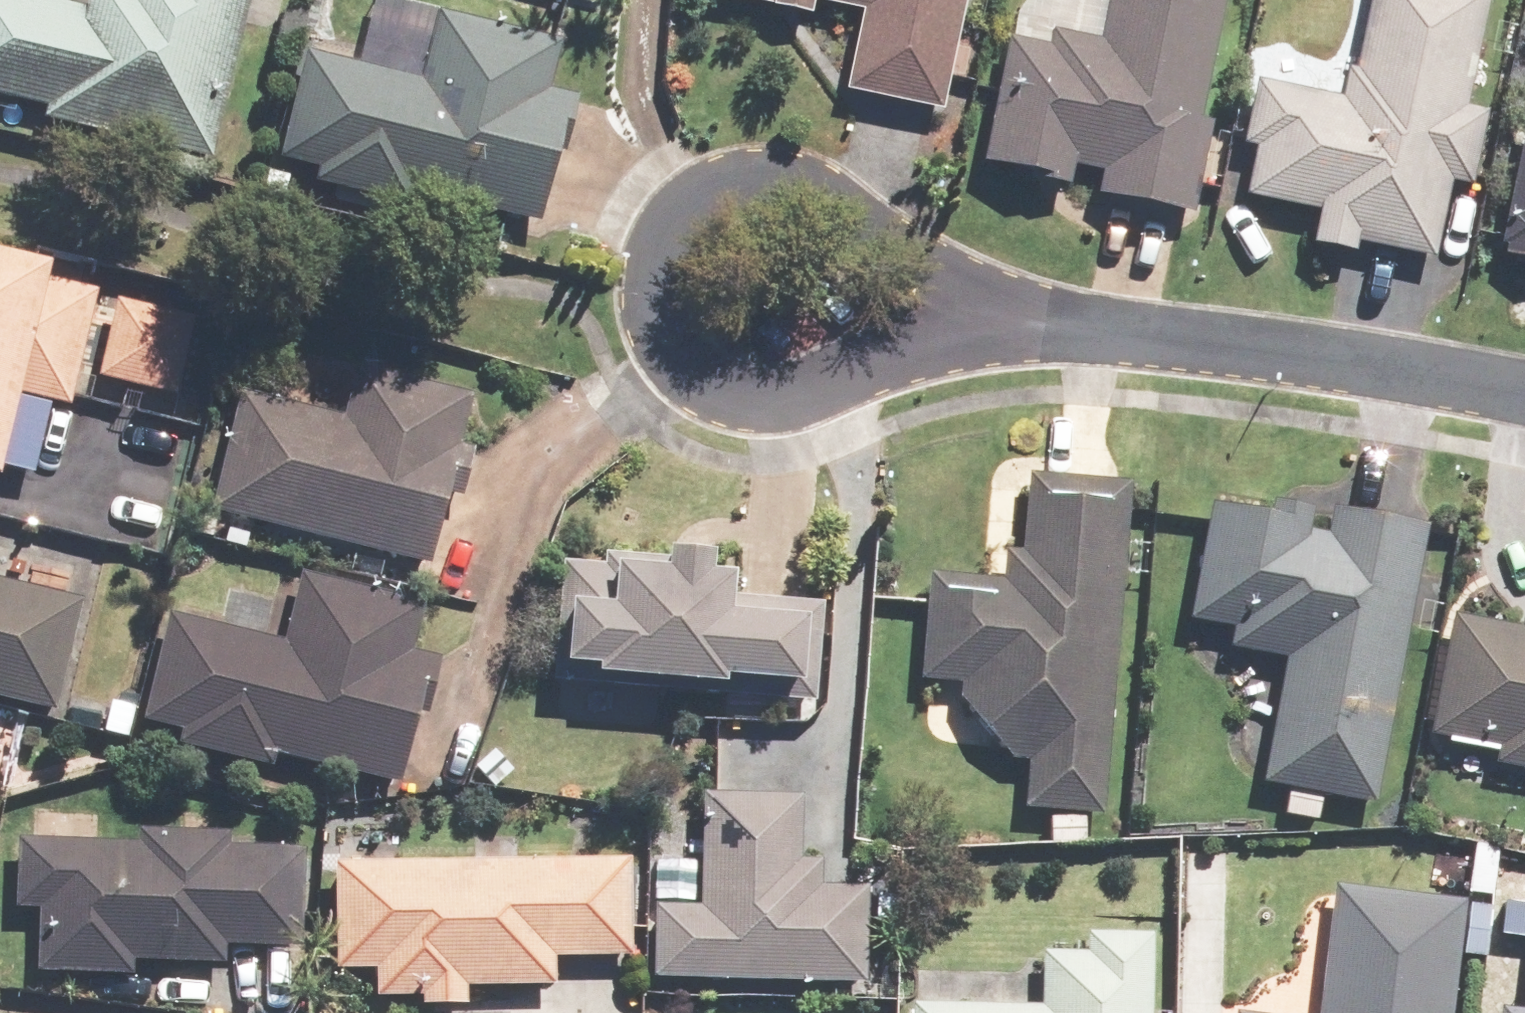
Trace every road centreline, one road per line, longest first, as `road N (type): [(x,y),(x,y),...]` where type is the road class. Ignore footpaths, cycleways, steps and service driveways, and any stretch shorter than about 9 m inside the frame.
road 1 (residential): [(978,331),(864,343),(756,373),(674,341),(644,278),(673,218),(729,184),(842,202)]
road 2 (residential): [(1524,401),(1462,386),(978,331)]
road 3 (residential): [(842,202),(978,331)]

